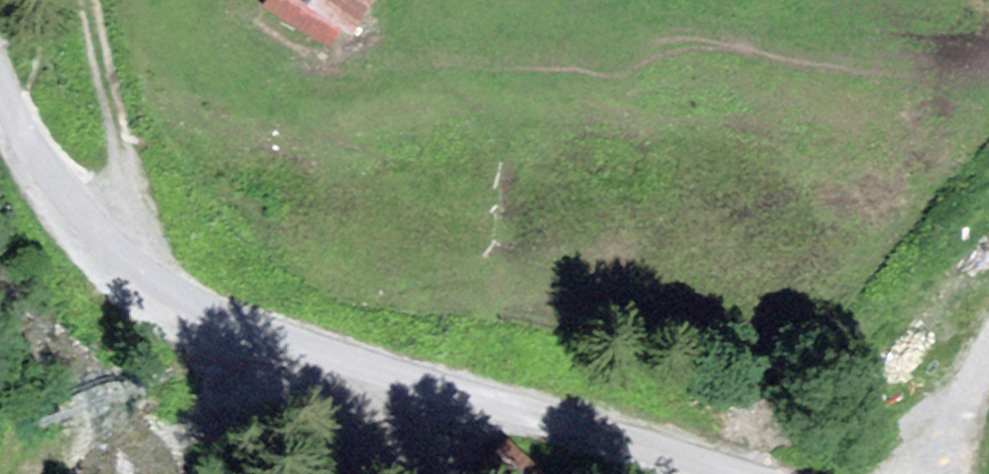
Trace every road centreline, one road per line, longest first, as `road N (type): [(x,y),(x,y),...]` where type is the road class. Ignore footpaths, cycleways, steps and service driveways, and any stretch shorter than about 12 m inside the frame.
road 1 (unclassified): [(0,67),(54,175),(92,224),(189,304),(345,366),(739,473)]
road 2 (track): [(91,0),(140,271)]
road 3 (track): [(988,357),(923,473)]

